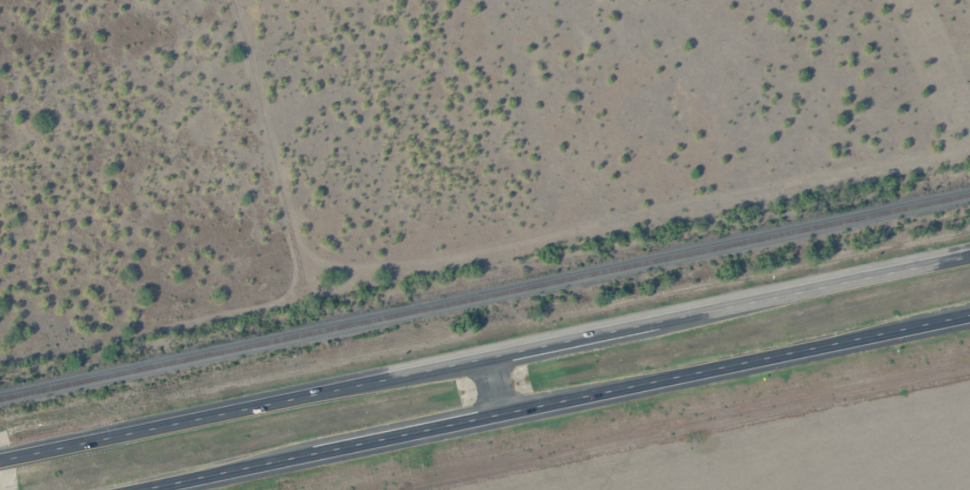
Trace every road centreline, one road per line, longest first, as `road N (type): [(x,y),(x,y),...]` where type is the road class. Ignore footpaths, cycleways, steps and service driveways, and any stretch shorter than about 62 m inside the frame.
road 1 (trunk): [(969,255),(5,458)]
road 2 (trunk): [(138,489),(969,315)]

